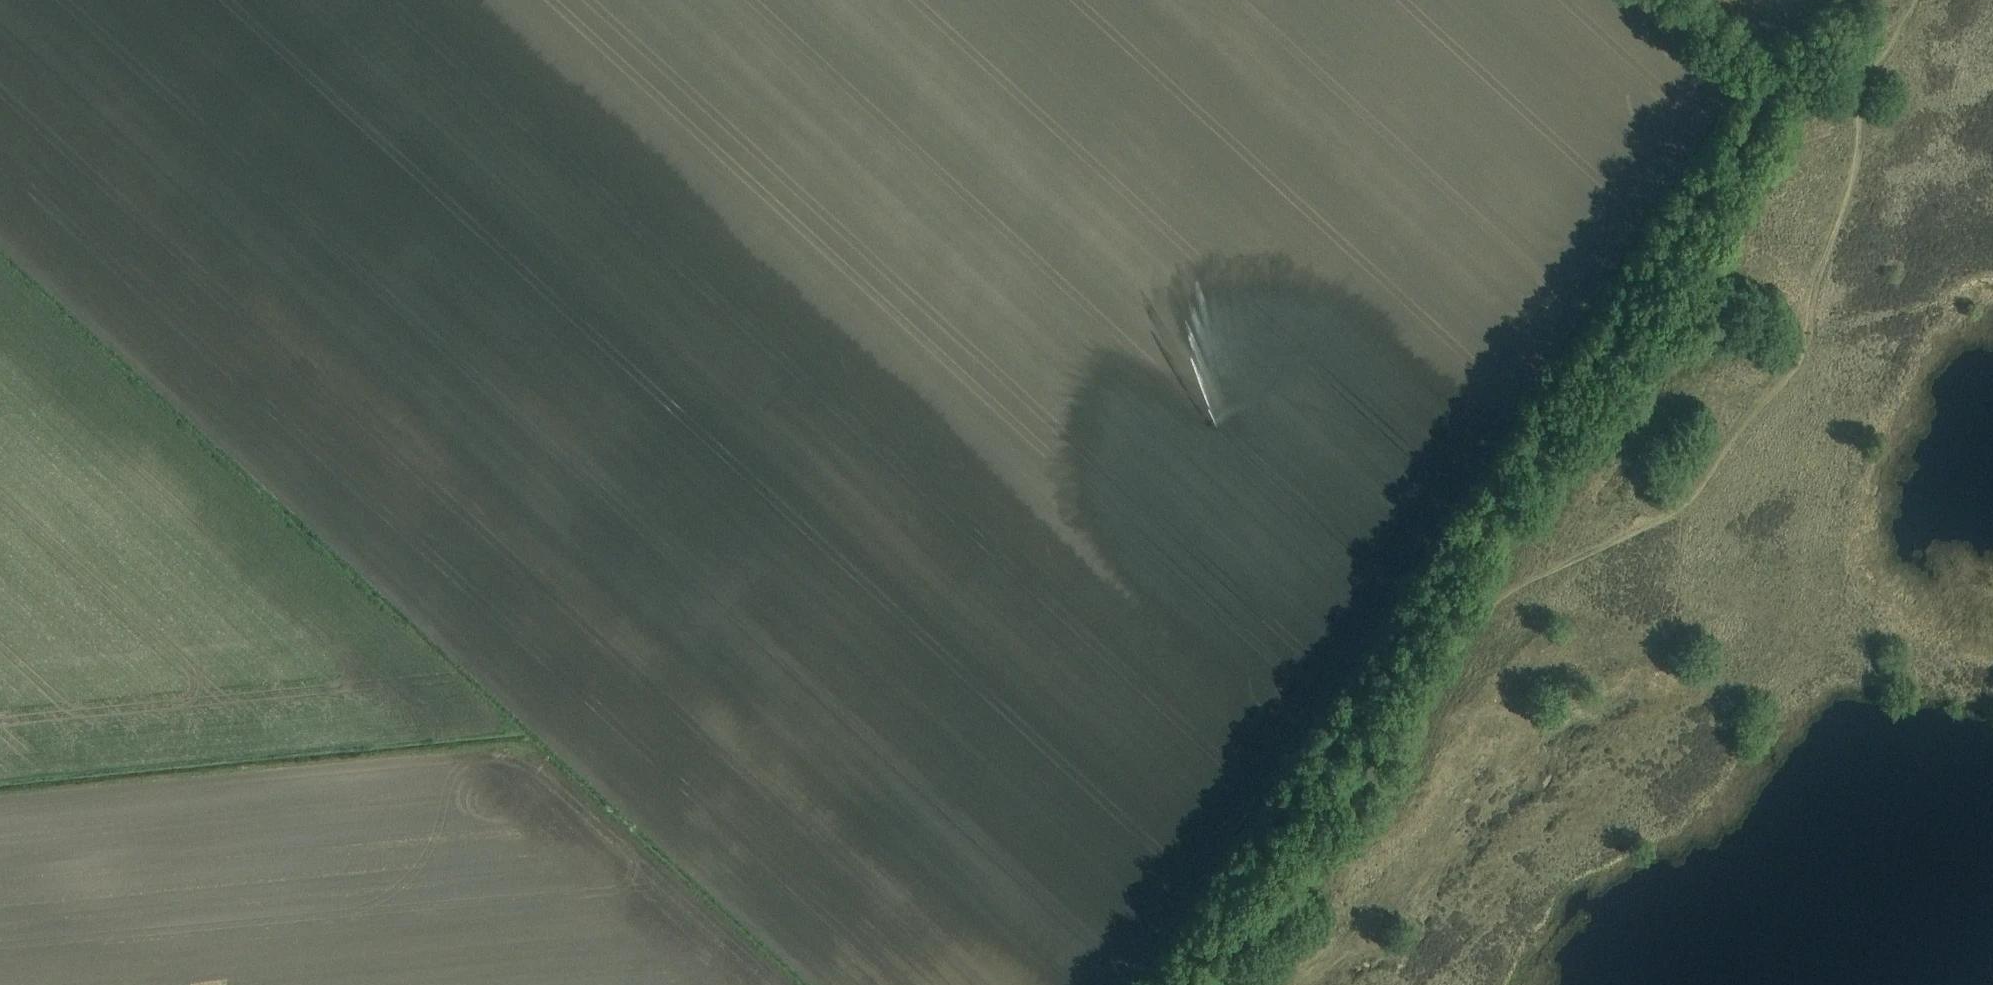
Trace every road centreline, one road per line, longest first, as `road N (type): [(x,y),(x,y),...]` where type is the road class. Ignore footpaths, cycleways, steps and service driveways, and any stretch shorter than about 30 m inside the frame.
road 1 (track): [(1920,0),(1867,99),(1840,222)]

